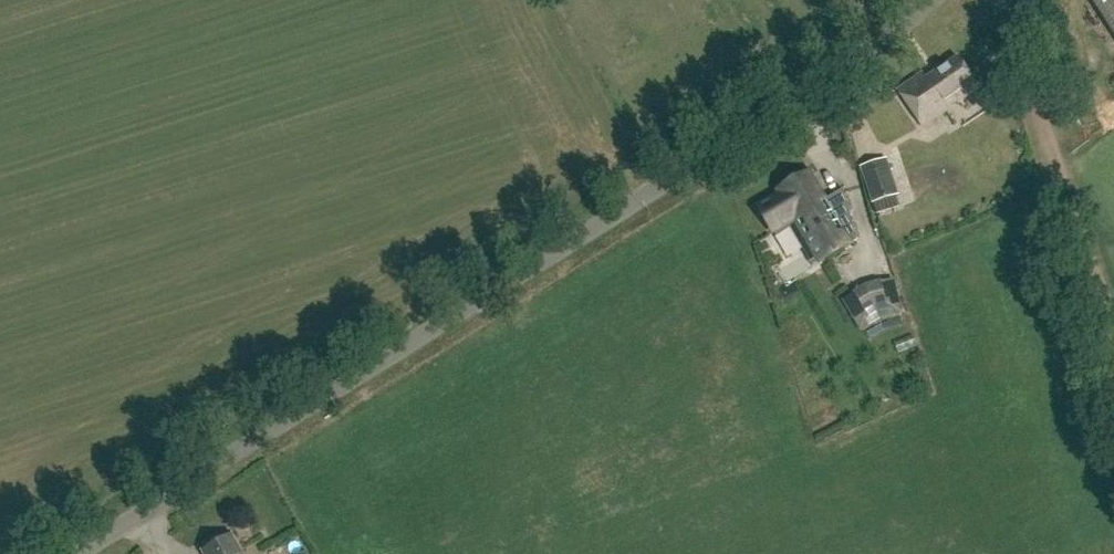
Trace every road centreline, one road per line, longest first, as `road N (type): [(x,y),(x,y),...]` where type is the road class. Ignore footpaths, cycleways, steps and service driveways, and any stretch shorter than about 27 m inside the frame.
road 1 (unclassified): [(77,553),(782,104),(928,0)]
road 2 (track): [(999,0),(1113,331)]

